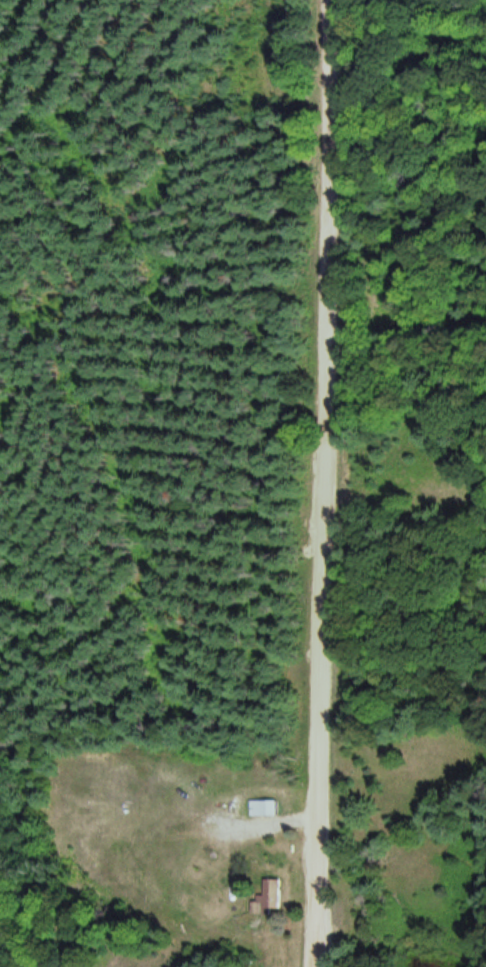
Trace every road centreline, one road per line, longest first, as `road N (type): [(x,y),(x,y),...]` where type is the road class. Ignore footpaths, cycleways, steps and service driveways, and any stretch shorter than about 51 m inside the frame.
road 1 (residential): [(317,966),(313,768),(327,0)]
road 2 (track): [(485,615),(434,630),(392,621),(315,640)]
road 3 (track): [(326,73),(367,85),(414,56),(485,50)]
road 4 (track): [(317,533),(485,517)]
road 5 (track): [(485,384),(320,377)]
road 6 (track): [(485,270),(322,274)]

